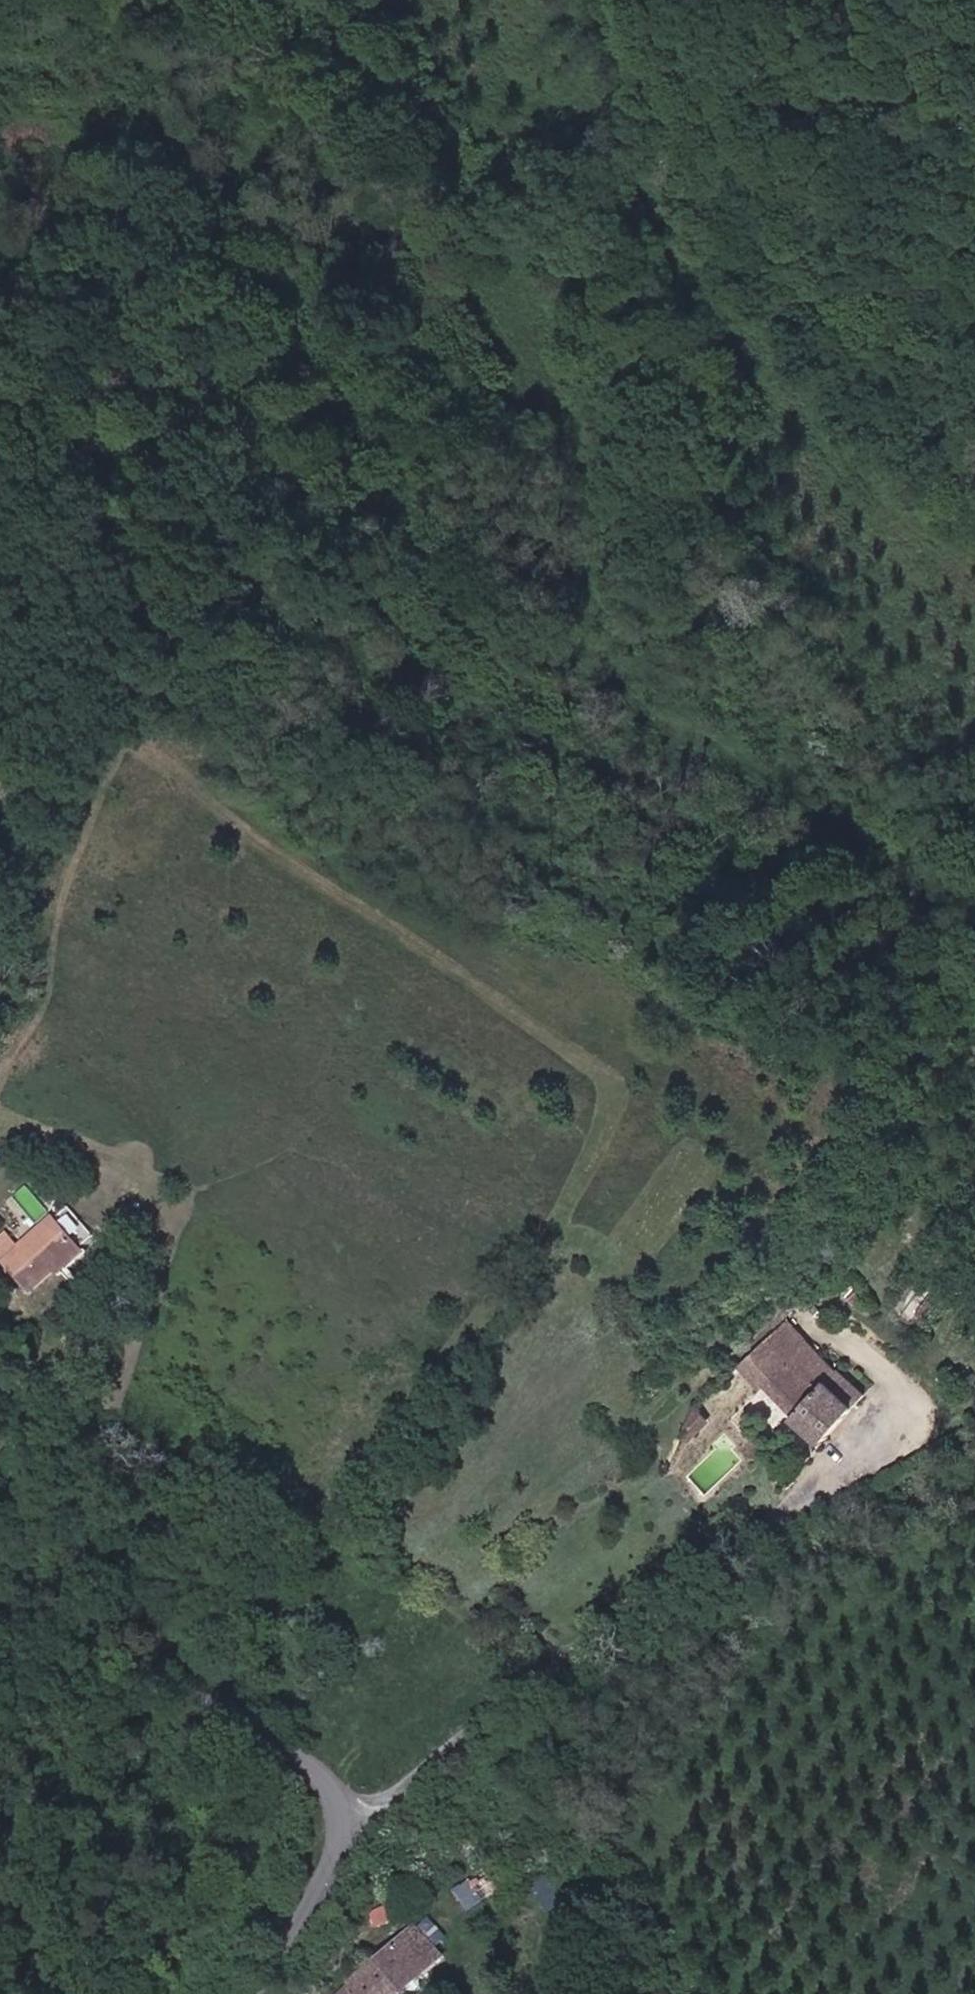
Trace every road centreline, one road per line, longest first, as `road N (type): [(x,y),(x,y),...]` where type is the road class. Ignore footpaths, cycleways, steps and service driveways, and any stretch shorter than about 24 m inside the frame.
road 1 (unclassified): [(0,1629),(76,1642),(229,1696),(295,1743),(337,1788),(344,1819),(339,1859),(266,1993)]

